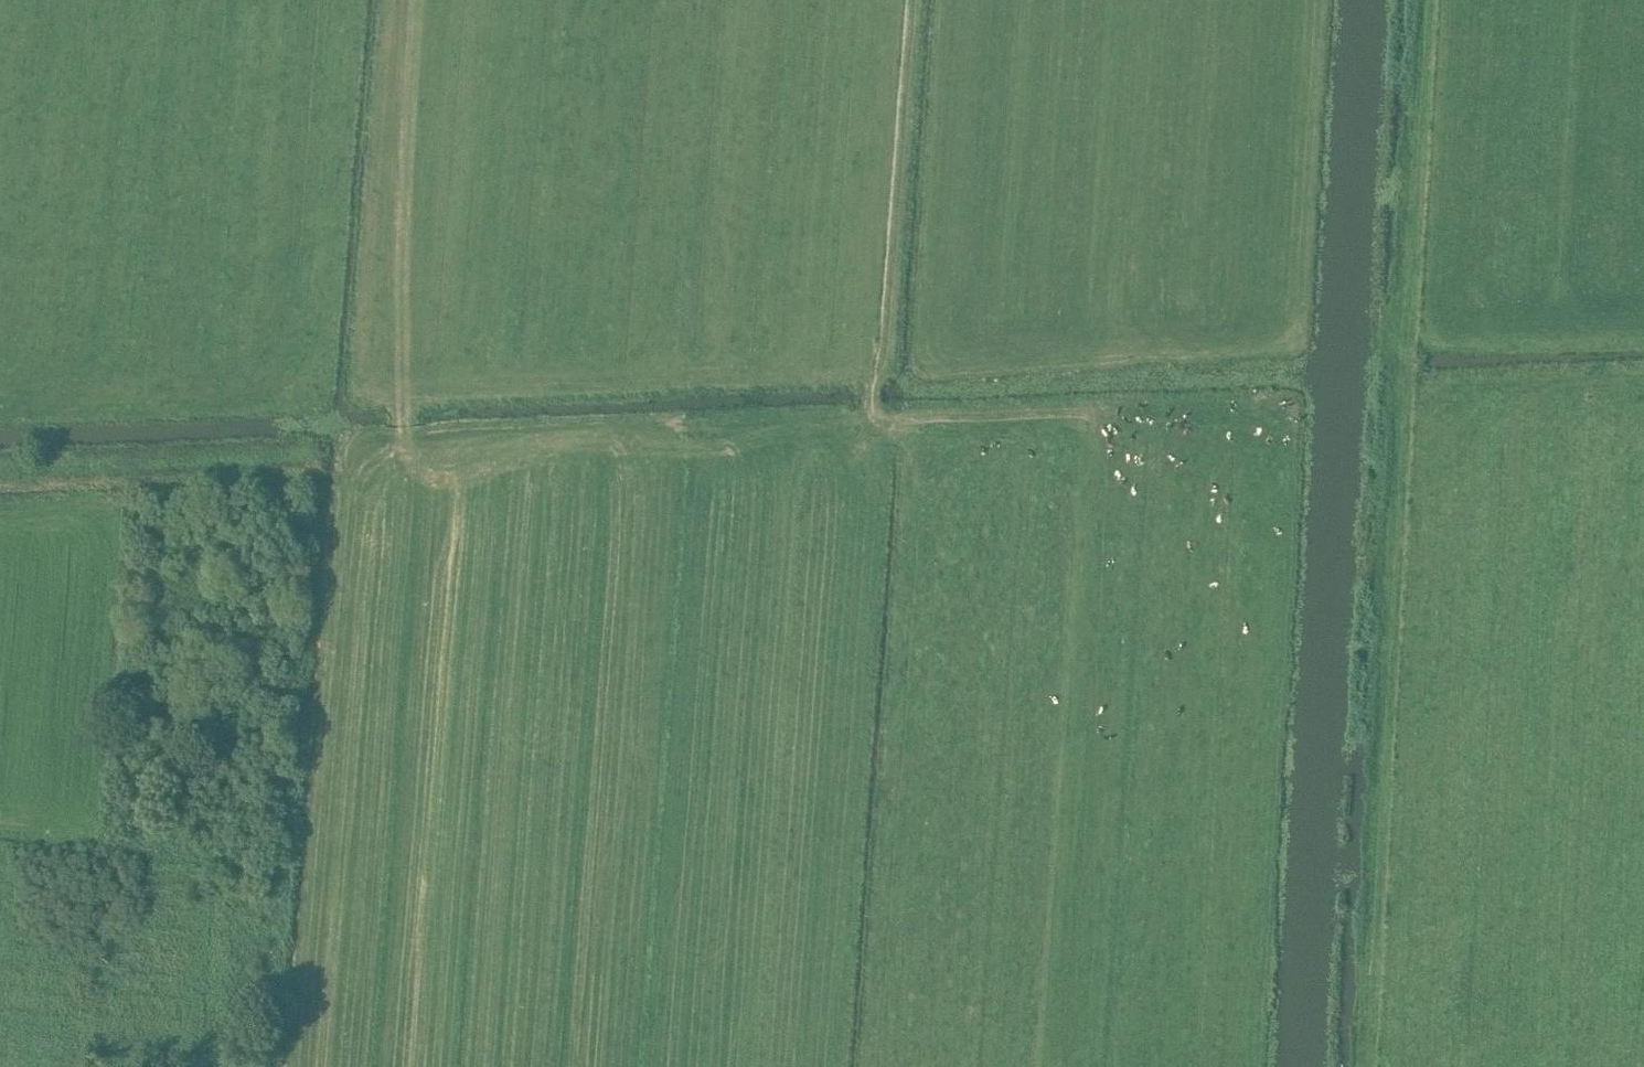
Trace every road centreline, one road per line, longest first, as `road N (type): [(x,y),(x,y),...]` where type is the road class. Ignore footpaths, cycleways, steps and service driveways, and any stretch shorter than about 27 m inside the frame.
road 1 (track): [(1364,1066),(1421,0)]
road 2 (track): [(0,472),(298,456)]

